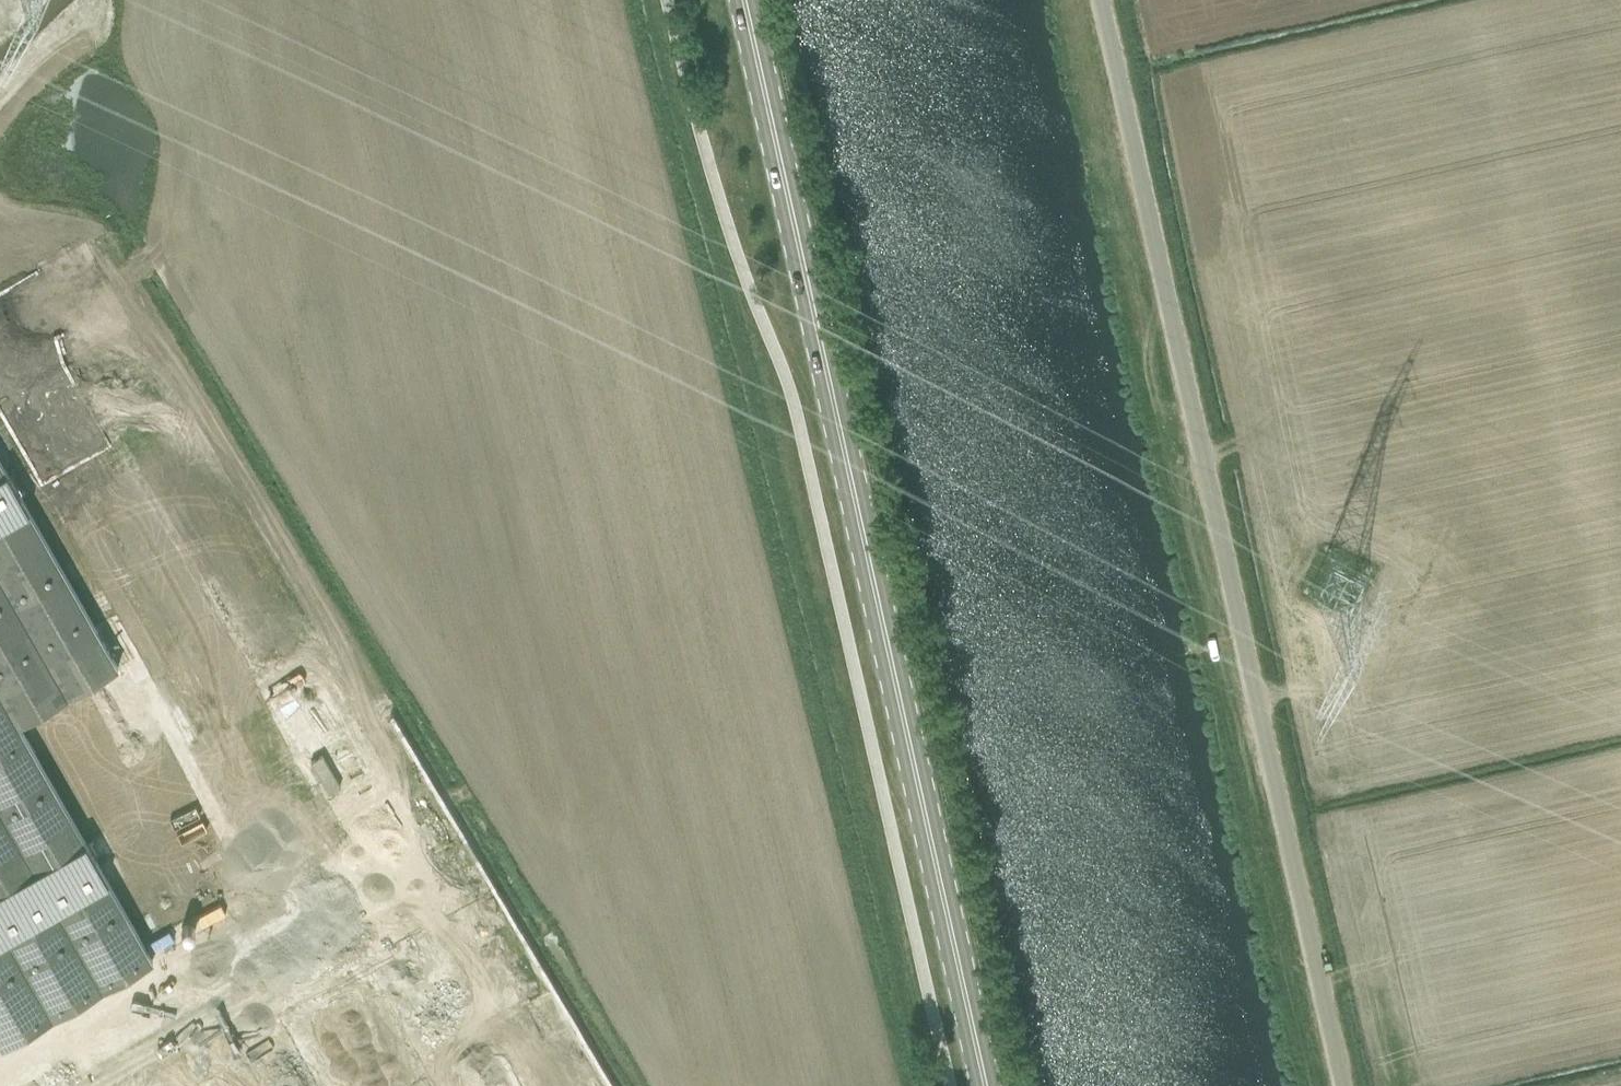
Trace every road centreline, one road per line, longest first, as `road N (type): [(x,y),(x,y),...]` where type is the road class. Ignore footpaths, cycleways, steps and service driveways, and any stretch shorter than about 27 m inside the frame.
road 1 (unclassified): [(1337,1085),(1088,0)]
road 2 (secondary): [(983,1085),(743,0)]

